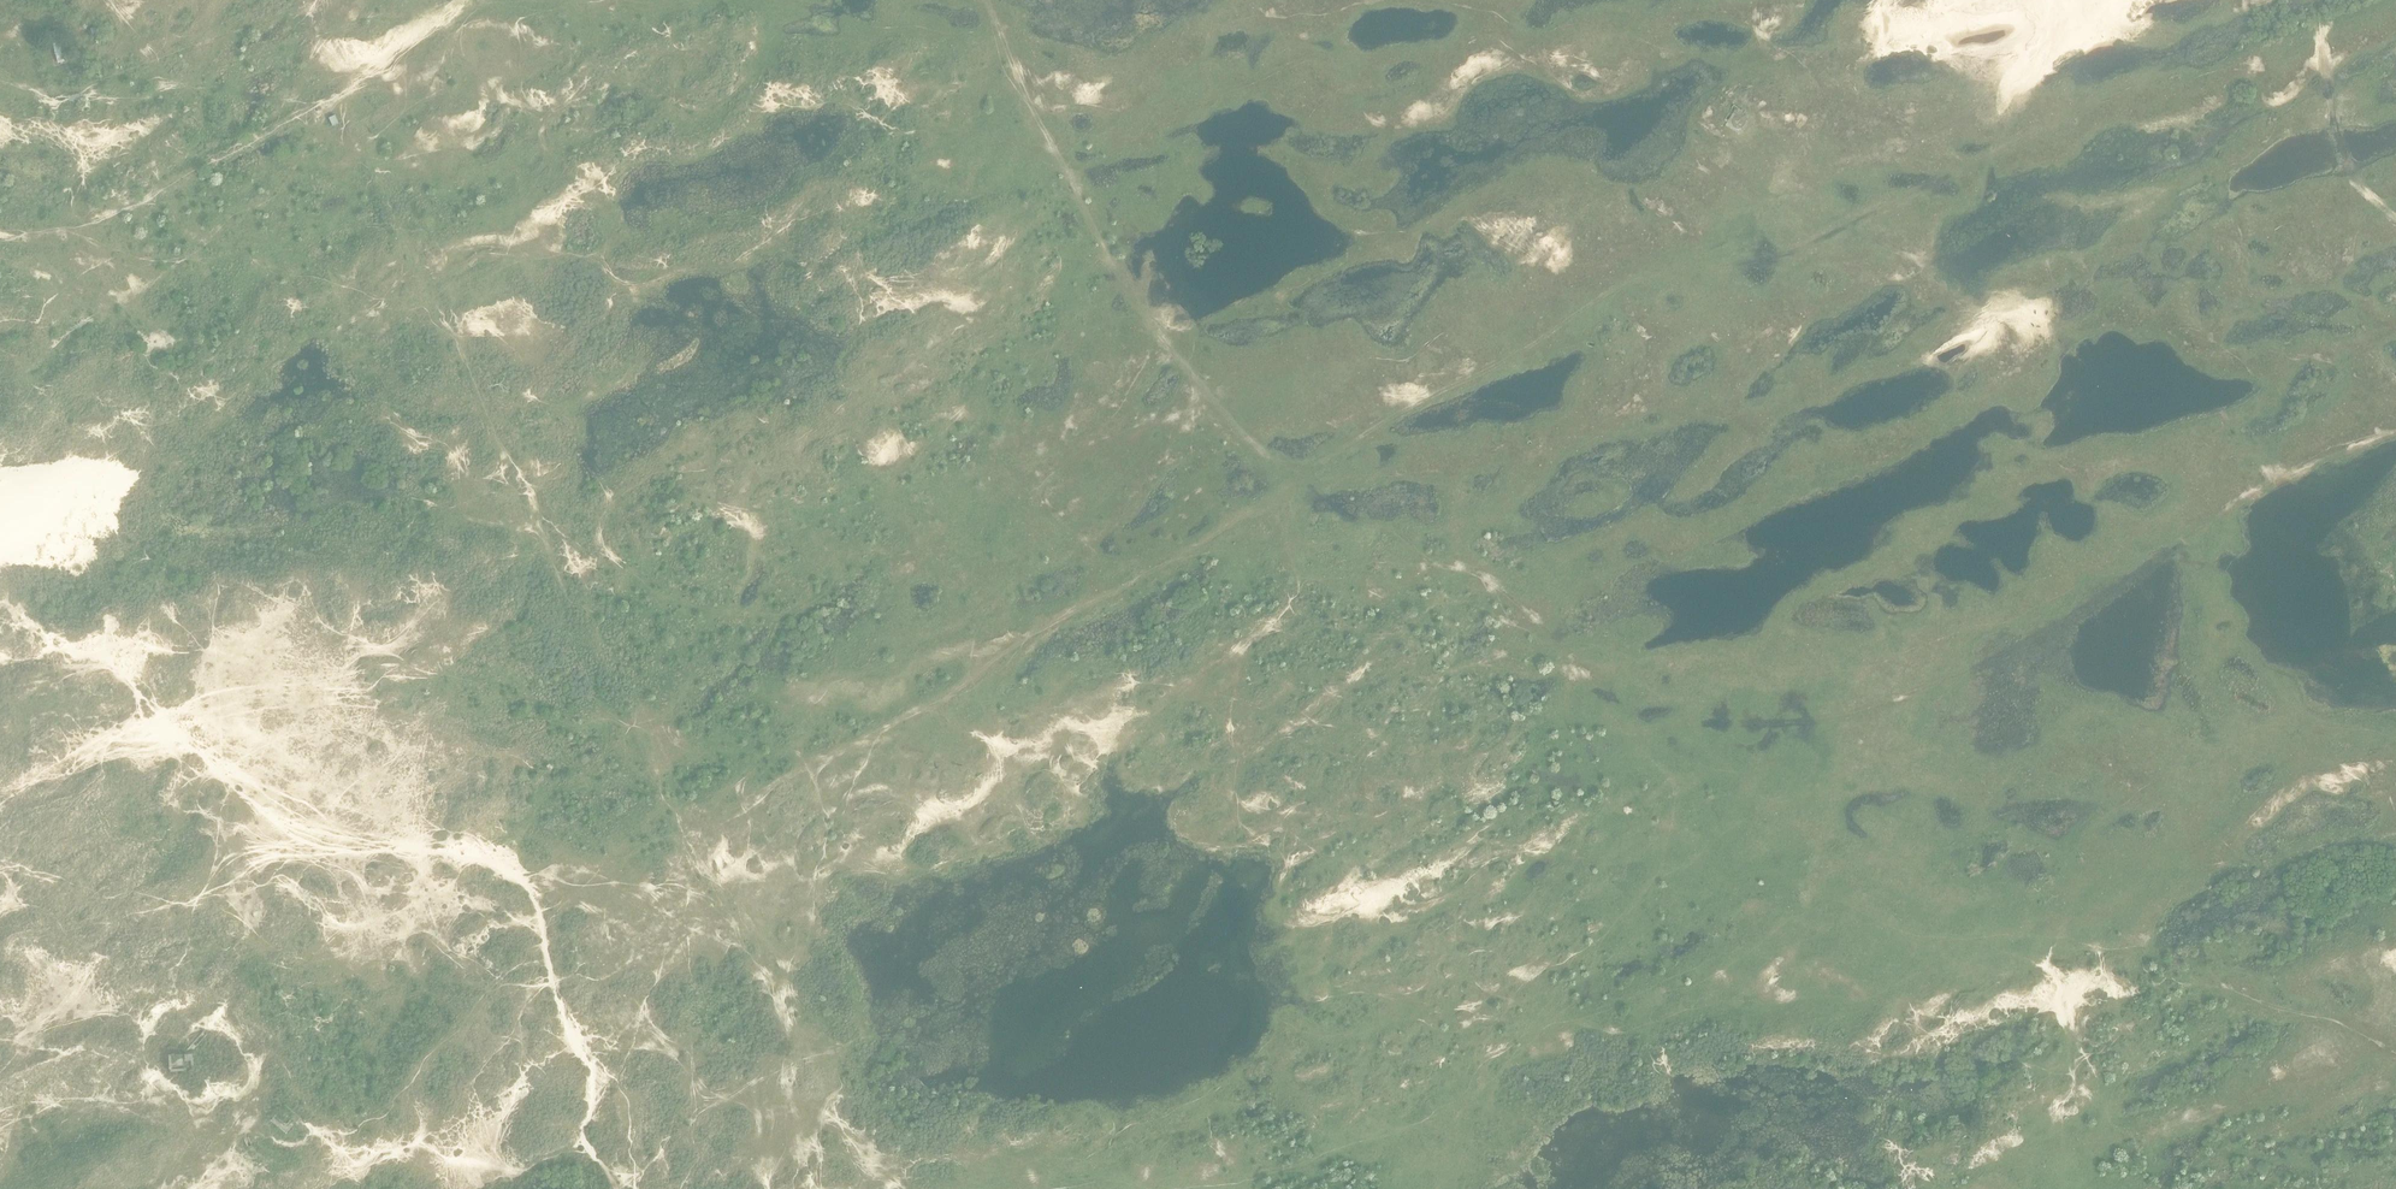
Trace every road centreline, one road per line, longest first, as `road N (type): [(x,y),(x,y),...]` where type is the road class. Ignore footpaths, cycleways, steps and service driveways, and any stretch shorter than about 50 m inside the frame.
road 1 (track): [(708,890),(829,766),(1046,621),(1303,476),(1426,394),(1544,340),(1637,279),(1776,249),(2119,76),(2185,51),(2258,0)]
road 2 (track): [(71,232),(133,259),(190,257),(213,230),(267,206),(286,176),(321,163),(357,165),(378,185),(401,219),(503,454),(532,493),(598,694),(644,736),(672,781),(708,890),(788,1011),(797,1042),(787,1097),(808,1188)]
road 3 (track): [(1303,476),(1192,379),(1076,177),(987,0)]
road 4 (track): [(458,0),(313,109),(71,232),(0,233)]
road 5 (track): [(2318,0),(2324,78),(2353,180),(2395,214)]

